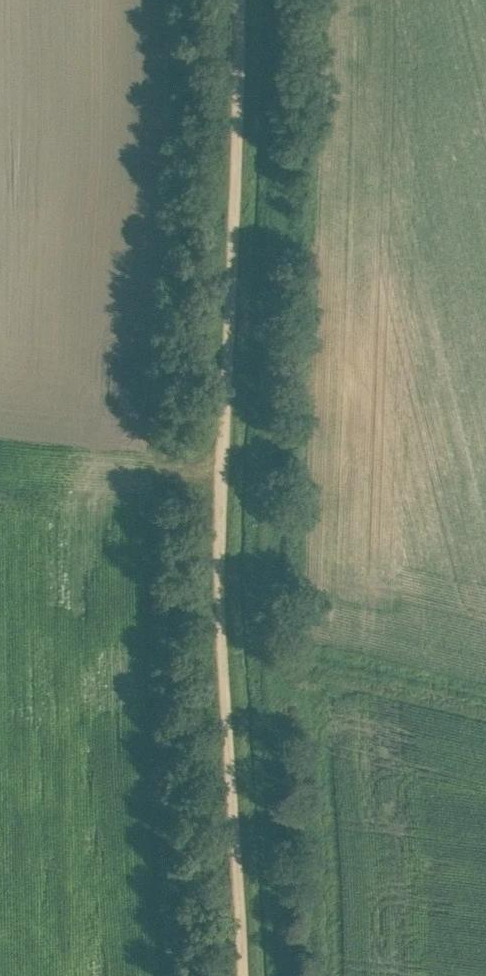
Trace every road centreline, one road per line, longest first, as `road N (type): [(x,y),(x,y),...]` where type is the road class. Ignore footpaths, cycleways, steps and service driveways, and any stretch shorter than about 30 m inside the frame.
road 1 (track): [(245,0),(229,472),(232,713),(249,975)]

